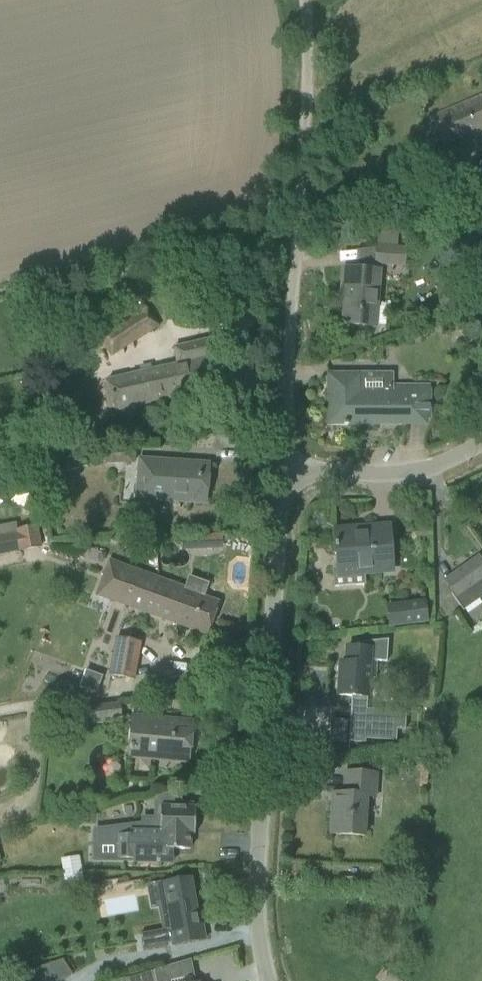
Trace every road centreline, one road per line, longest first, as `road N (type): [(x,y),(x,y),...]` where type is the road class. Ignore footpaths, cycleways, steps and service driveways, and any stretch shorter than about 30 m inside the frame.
road 1 (unclassified): [(267,980),(256,888),(281,471)]
road 2 (unclassified): [(281,471),(307,0)]
road 3 (unclassified): [(281,471),(437,469),(481,443)]

